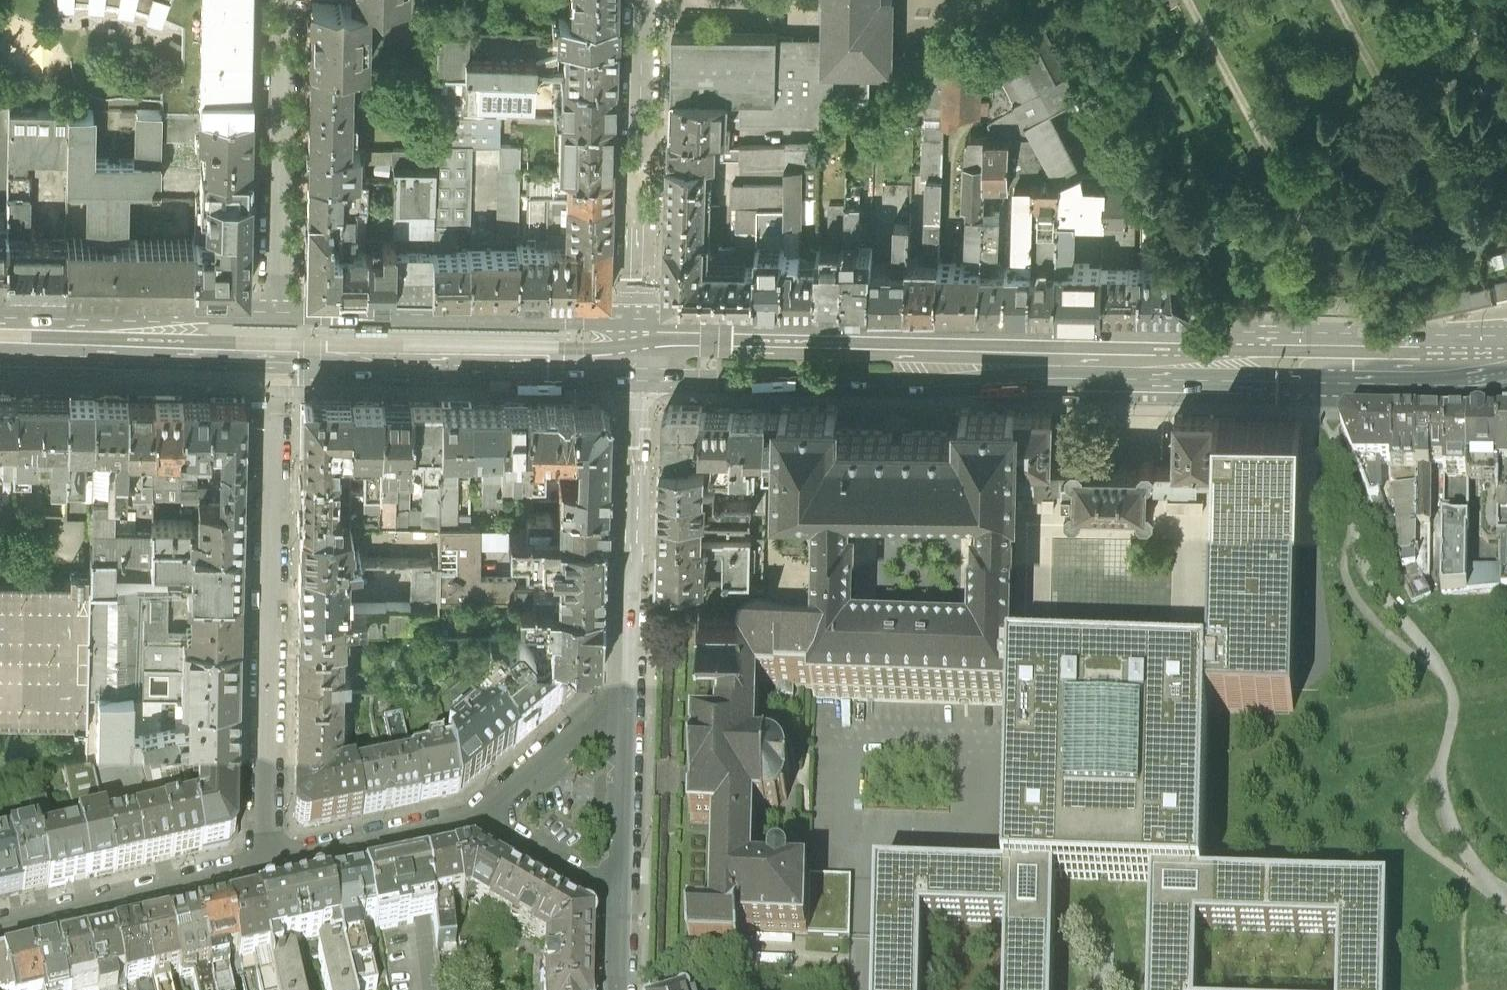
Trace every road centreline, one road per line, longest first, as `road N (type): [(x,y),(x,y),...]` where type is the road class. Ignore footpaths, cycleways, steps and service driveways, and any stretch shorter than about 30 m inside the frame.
road 1 (primary): [(1506,362),(638,348)]
road 2 (primary): [(163,326),(205,355),(573,363),(638,348)]
road 3 (residential): [(264,866),(273,413)]
road 4 (residential): [(626,727),(638,348)]
road 5 (primary): [(638,348),(574,317),(280,310)]
road 6 (residential): [(638,348),(650,0)]
road 7 (residential): [(287,0),(280,310)]
road 8 (residential): [(264,866),(0,926)]
road 9 (residential): [(470,818),(264,866)]
road 10 (residential): [(626,727),(589,727),(470,818)]
road 11 (residential): [(470,818),(586,887),(620,890)]
road 12 (residential): [(620,890),(626,727)]
road 13 (primary): [(0,324),(163,326)]
road 14 (primary): [(280,310),(209,308),(163,326)]

